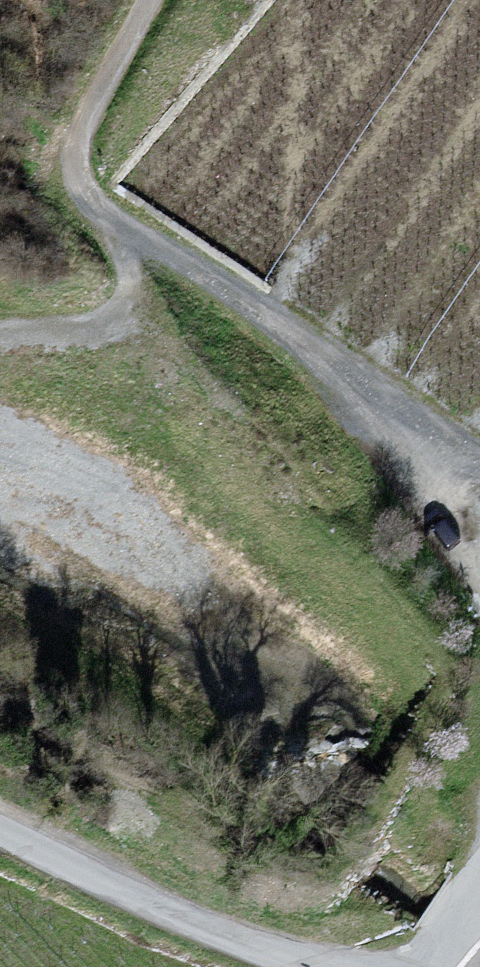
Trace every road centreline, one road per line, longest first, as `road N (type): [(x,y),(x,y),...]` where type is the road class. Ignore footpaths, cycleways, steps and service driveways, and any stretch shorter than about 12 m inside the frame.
road 1 (track): [(479,459),(181,261),(128,243)]
road 2 (unclassified): [(322,966),(193,921),(0,827)]
road 3 (track): [(128,243),(76,181),(82,129),(149,0)]
road 4 (track): [(479,574),(373,394)]
road 5 (track): [(0,332),(72,332),(112,320),(129,289),(128,243)]

